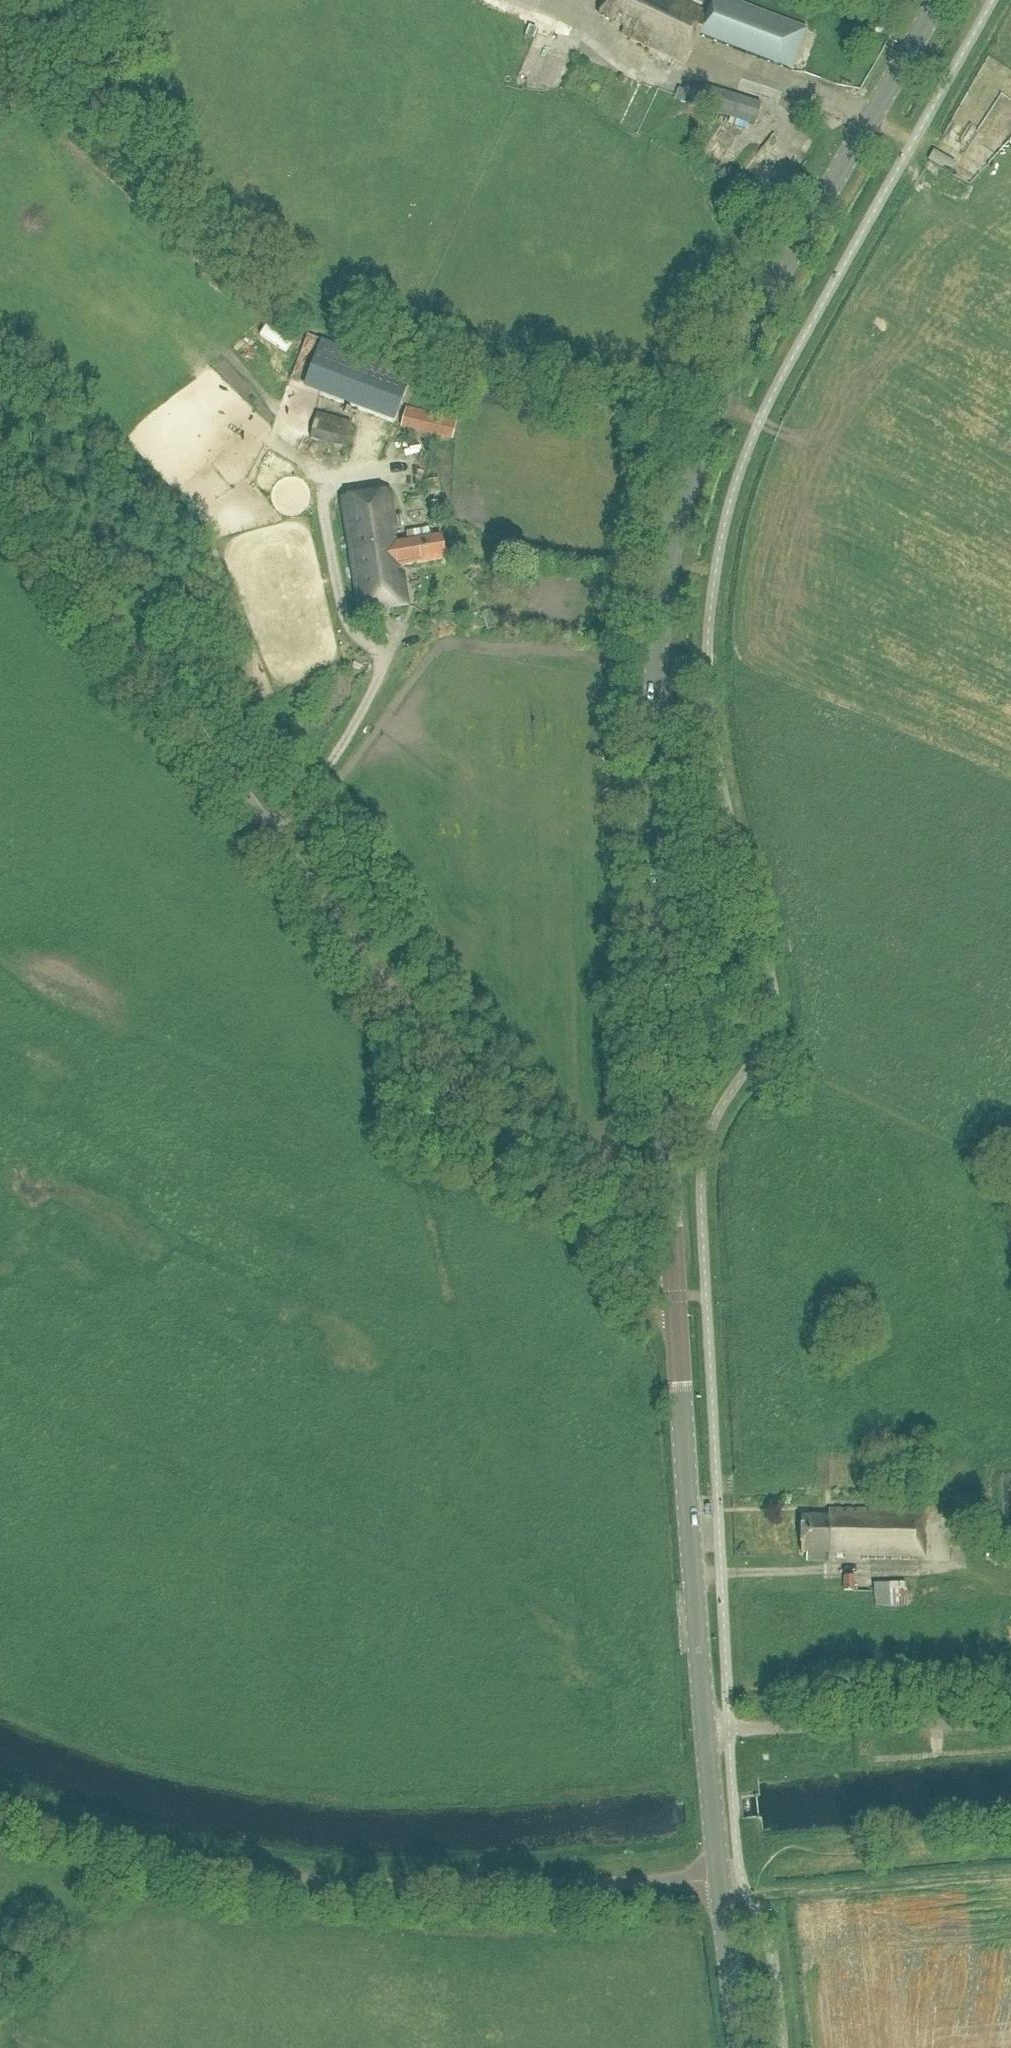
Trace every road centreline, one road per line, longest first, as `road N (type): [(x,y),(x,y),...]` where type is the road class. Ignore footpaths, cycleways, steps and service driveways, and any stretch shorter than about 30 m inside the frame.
road 1 (secondary): [(675,1298),(650,819),(667,565),(691,462),(725,377),(867,118)]
road 2 (unclassified): [(675,1298),(641,1291),(396,992),(0,457)]
road 3 (residential): [(718,1881),(306,1881),(141,1853),(0,1801)]
road 4 (secondary): [(705,1732),(675,1298)]
road 5 (unclassified): [(1010,1729),(911,1723),(705,1732)]
road 6 (secondary): [(739,2047),(718,1881)]
road 7 (secondary): [(718,1881),(705,1732)]
road 8 (secondary): [(867,118),(937,0)]

